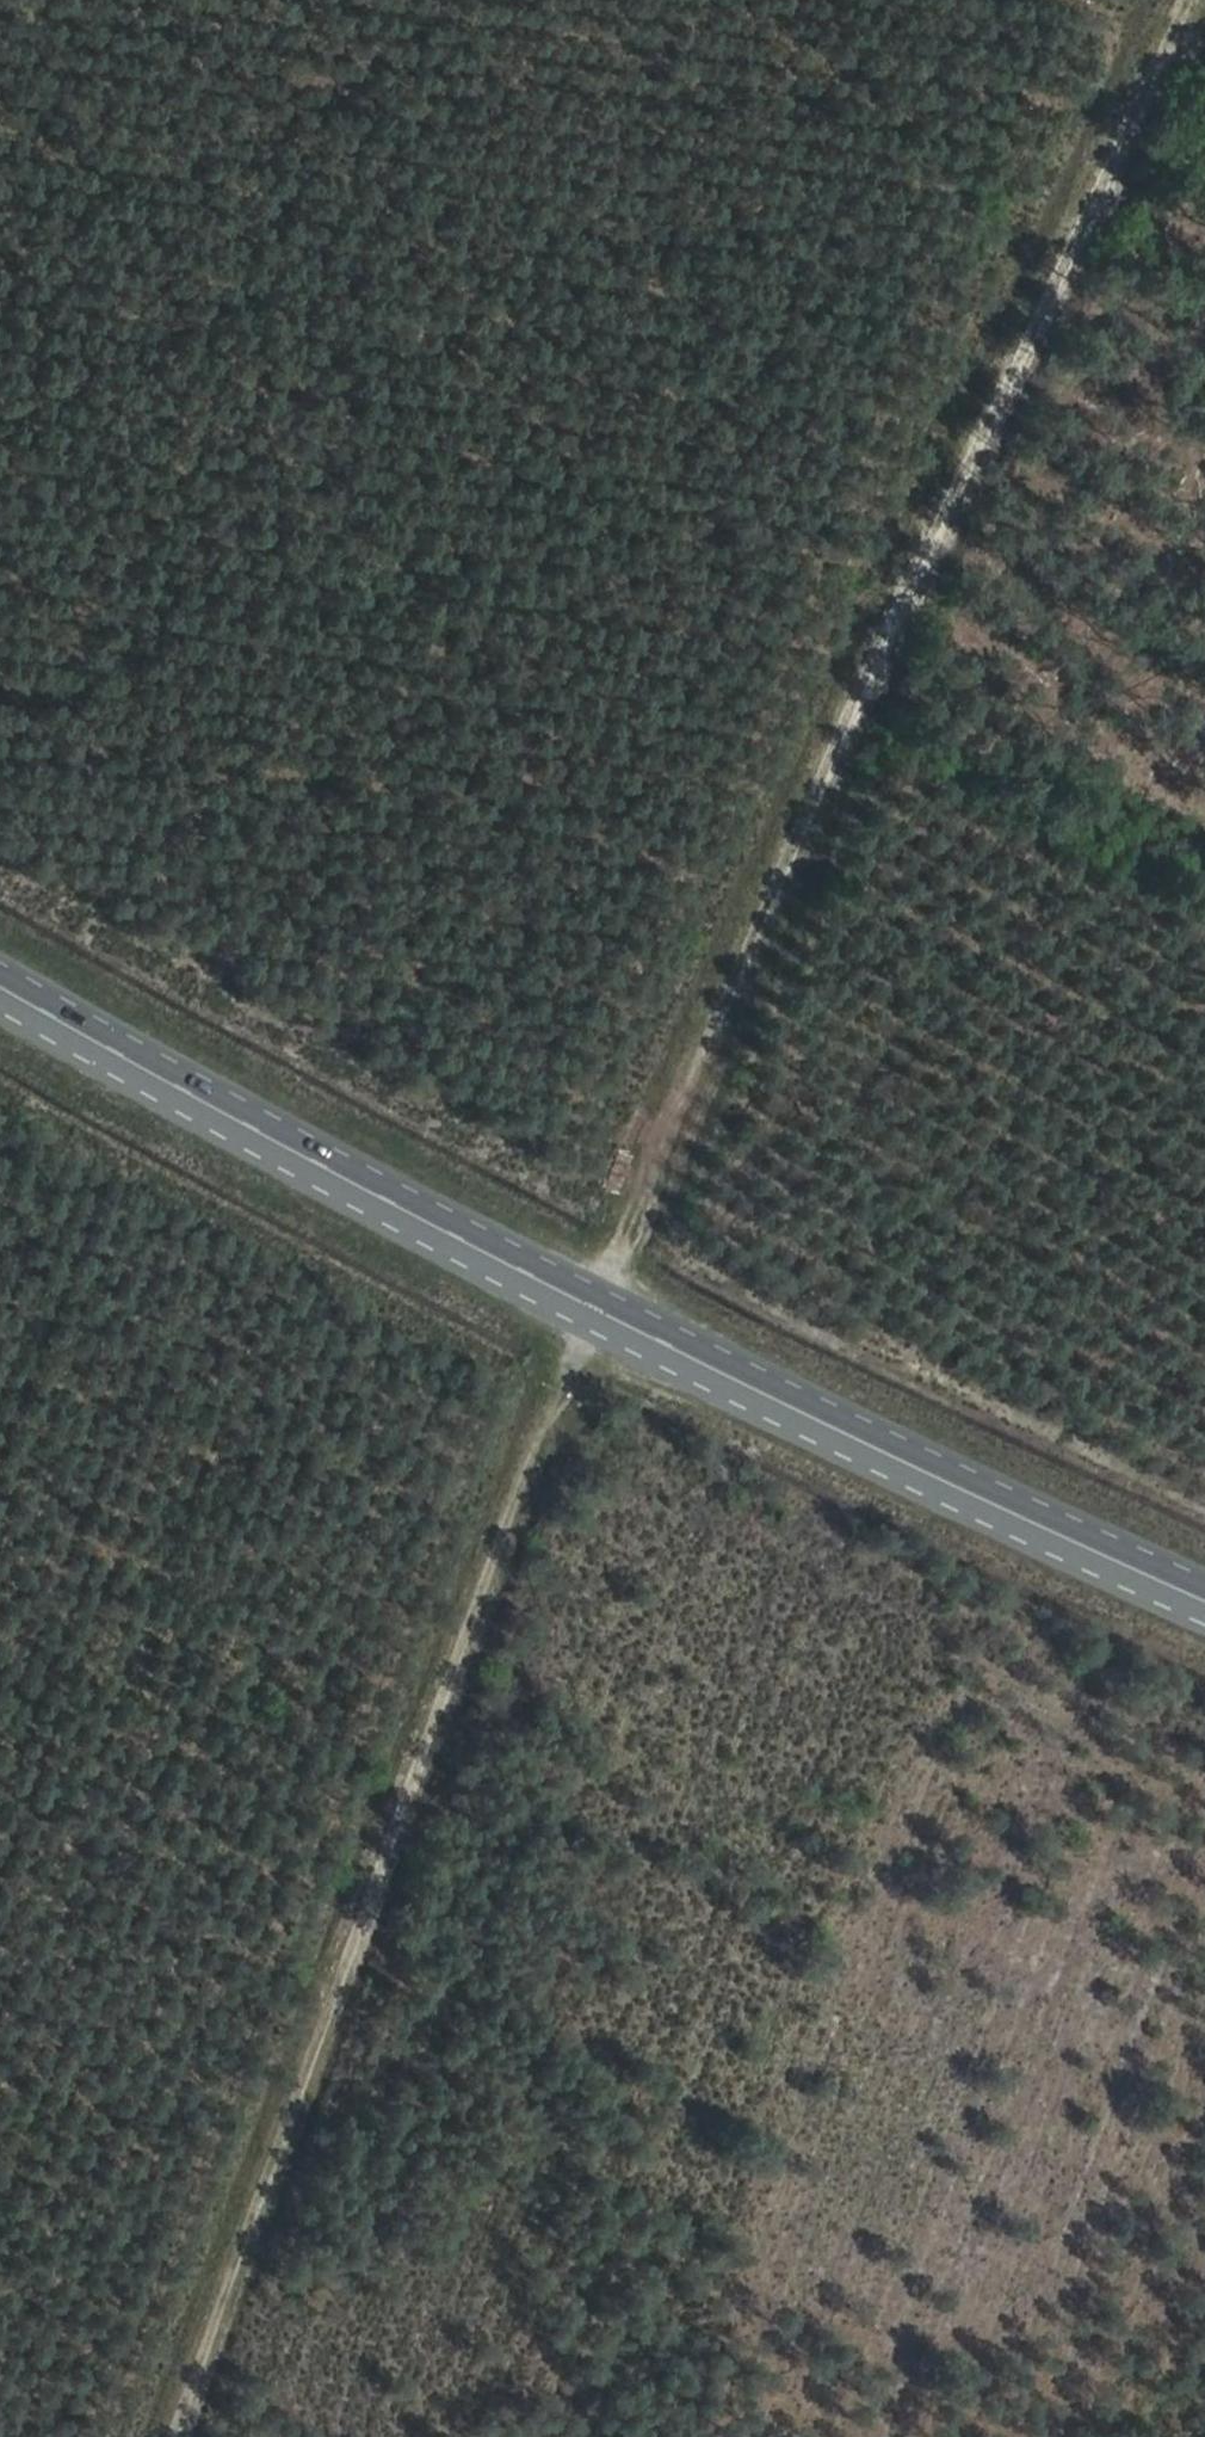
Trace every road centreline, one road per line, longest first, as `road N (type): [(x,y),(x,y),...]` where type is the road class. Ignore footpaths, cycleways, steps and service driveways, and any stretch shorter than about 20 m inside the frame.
road 1 (track): [(195,2436),(610,1318),(1204,34)]
road 2 (secondary): [(0,988),(610,1318),(1204,1600)]

